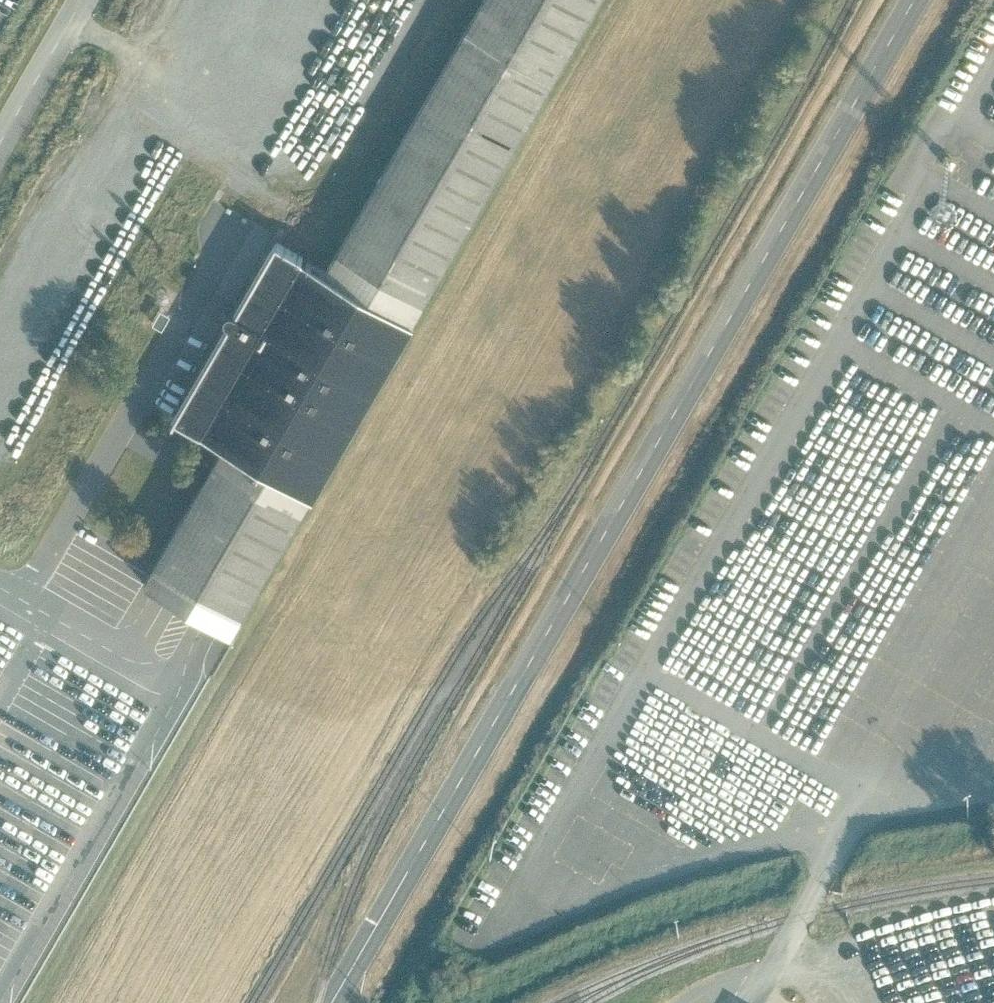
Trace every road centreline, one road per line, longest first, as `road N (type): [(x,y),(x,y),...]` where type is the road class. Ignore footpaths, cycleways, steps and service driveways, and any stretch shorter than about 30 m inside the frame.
road 1 (unclassified): [(915,0),(332,1002)]
road 2 (residential): [(0,140),(82,0)]

